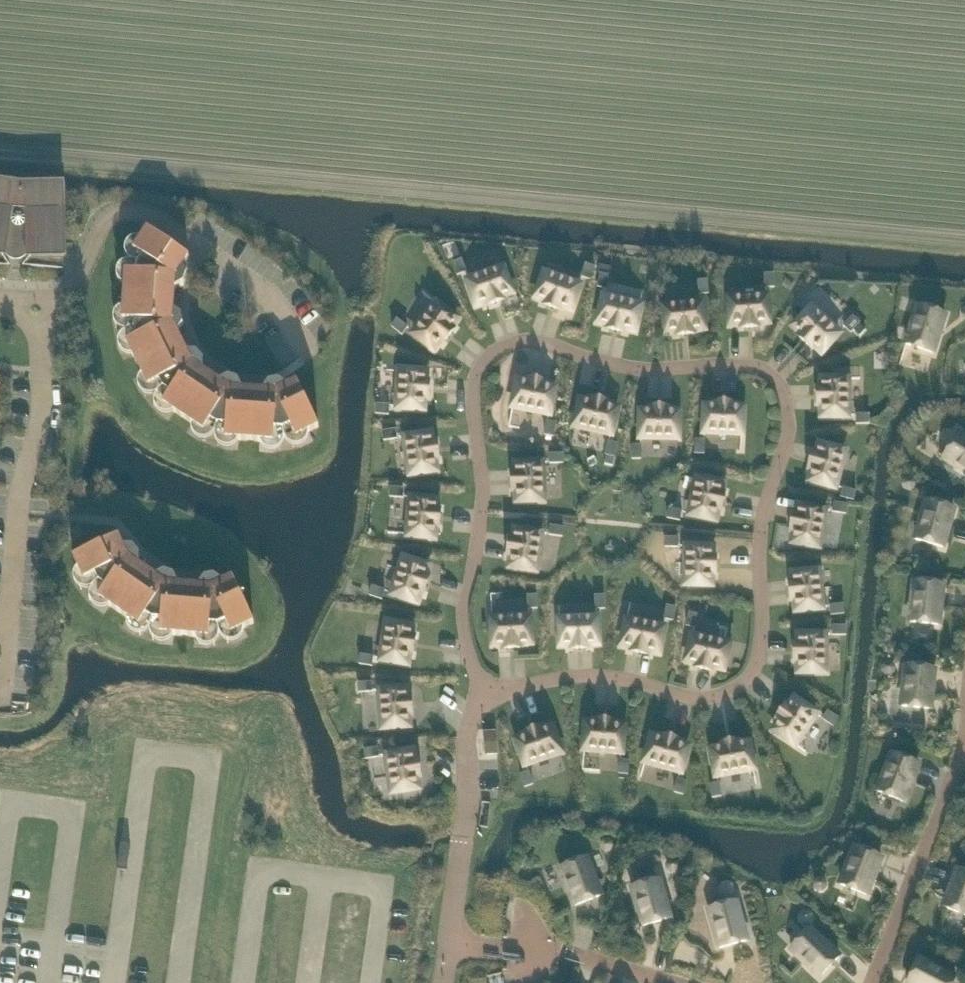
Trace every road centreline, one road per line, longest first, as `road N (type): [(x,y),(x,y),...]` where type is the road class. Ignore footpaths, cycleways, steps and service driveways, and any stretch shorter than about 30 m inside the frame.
road 1 (residential): [(1,701),(42,310)]
road 2 (residential): [(300,347),(261,286),(140,209),(115,210),(72,283),(42,310)]

